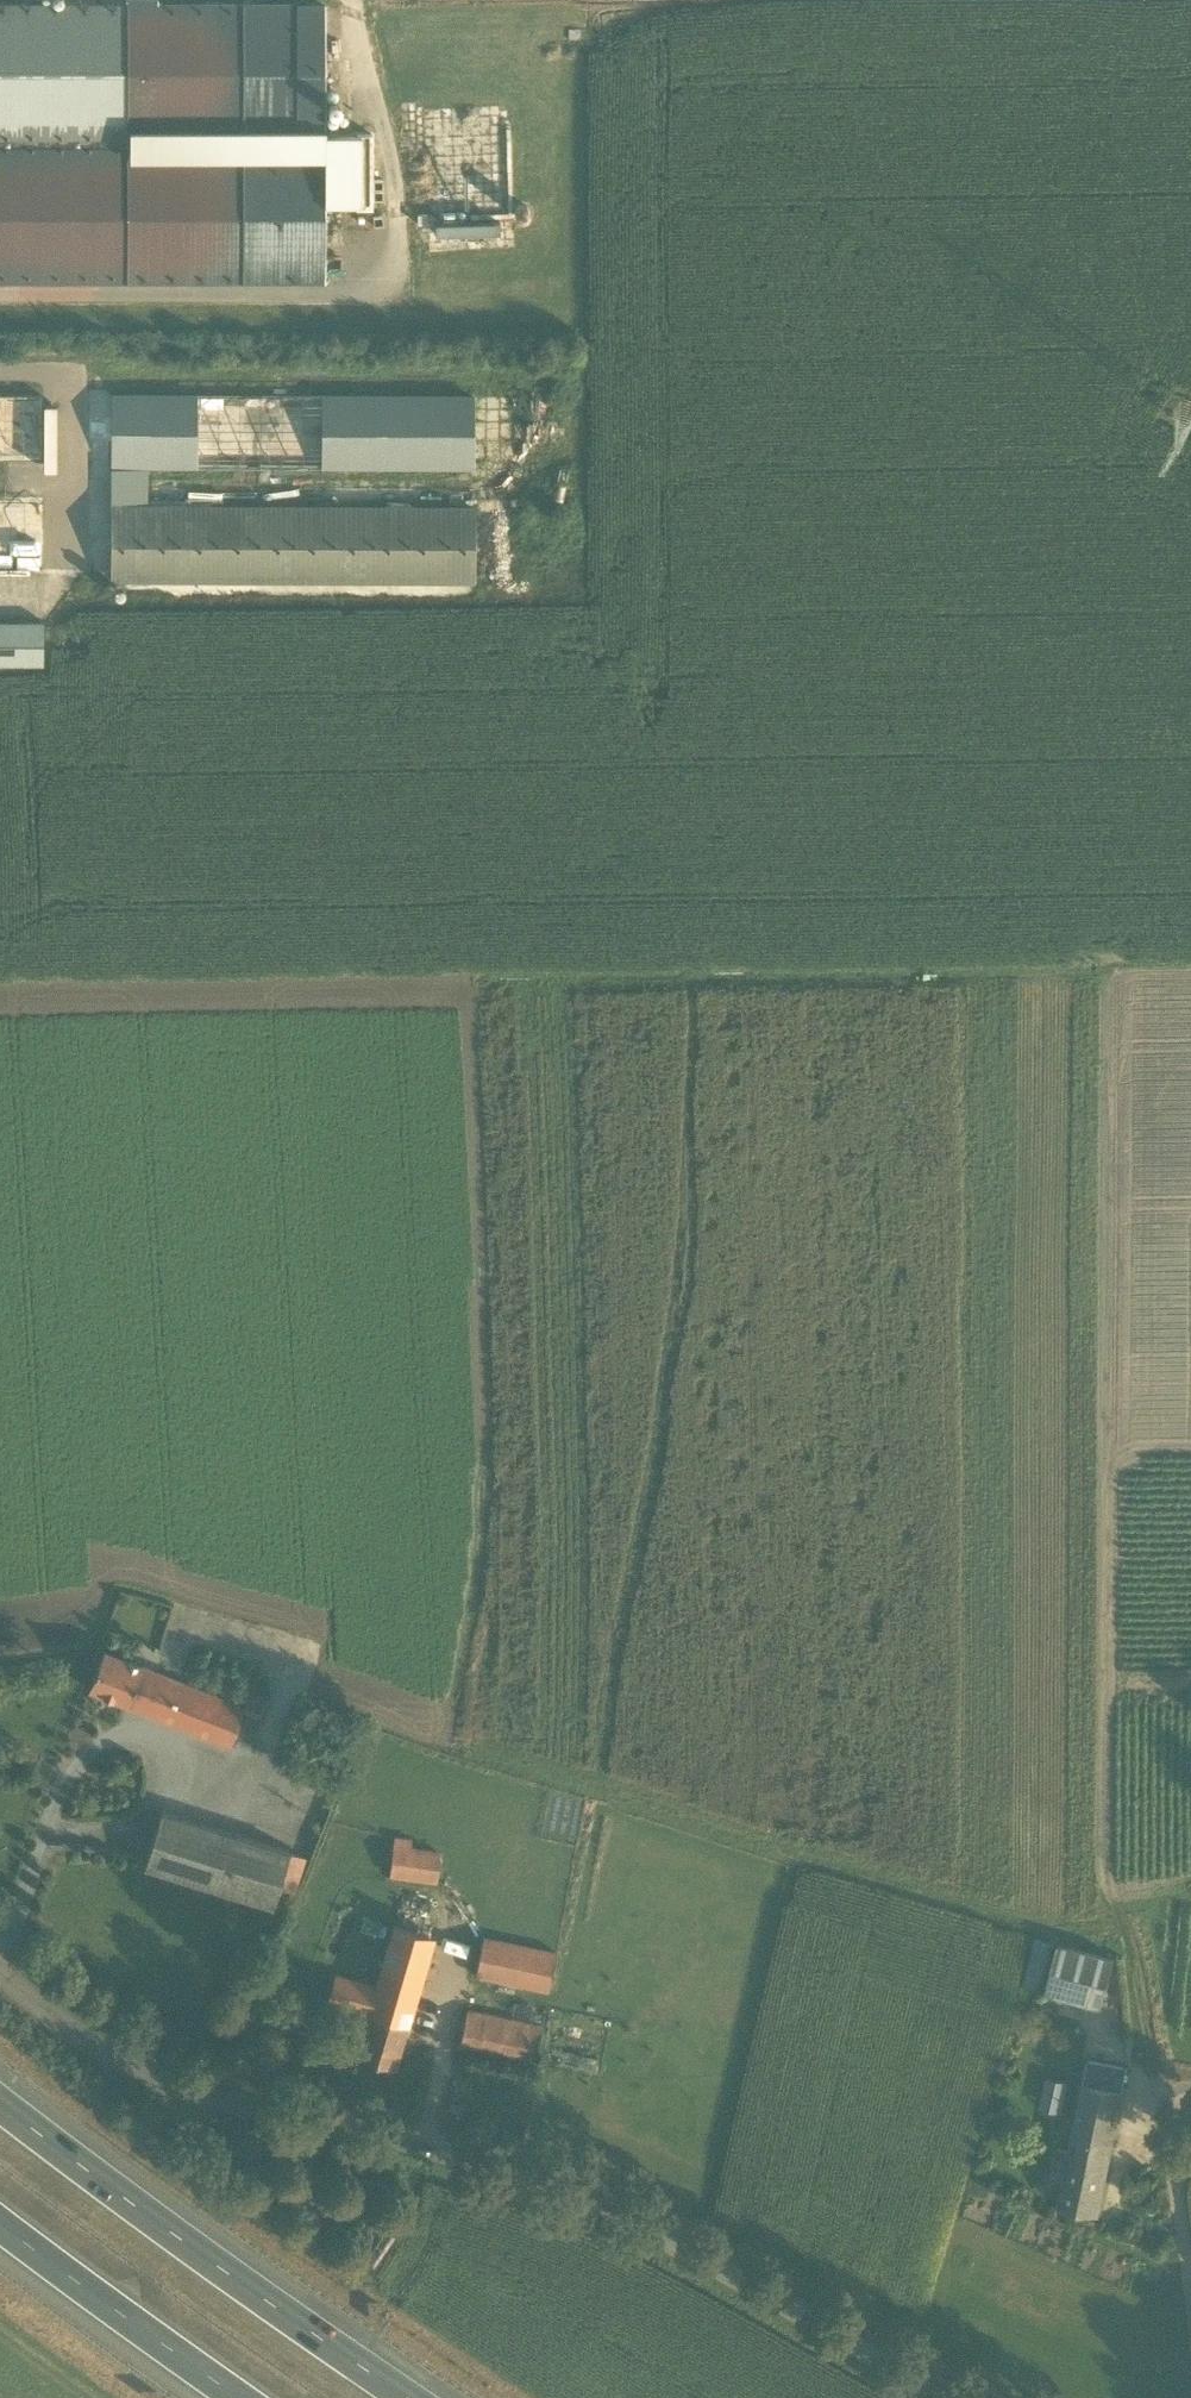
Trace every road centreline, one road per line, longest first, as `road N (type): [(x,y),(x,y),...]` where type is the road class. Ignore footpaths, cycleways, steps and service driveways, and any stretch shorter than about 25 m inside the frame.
road 1 (unclassified): [(944,2397),(550,2183),(159,2077),(53,2014),(0,1971)]
road 2 (motorway): [(436,2397),(224,2254),(0,2075)]
road 3 (motorway): [(0,2216),(245,2397)]
road 4 (unclassified): [(1190,2316),(1177,2183),(1187,2165)]

